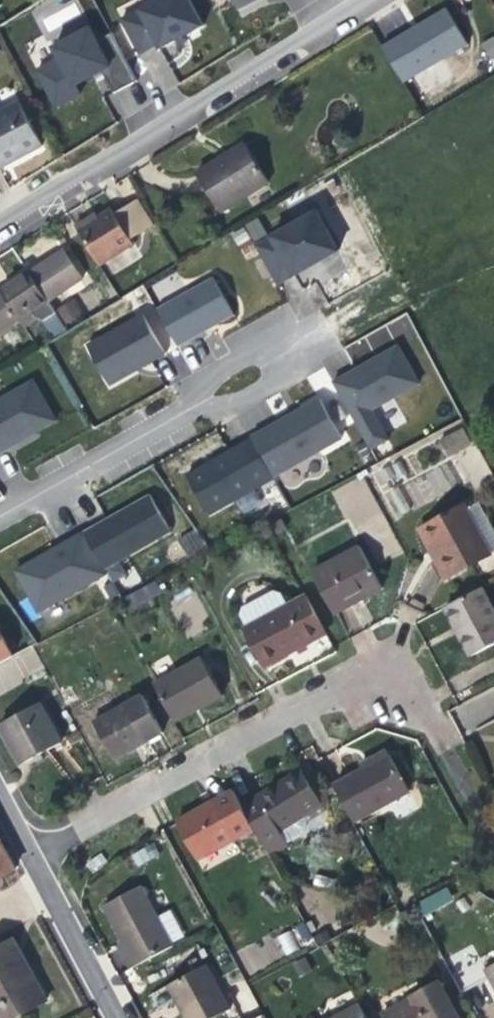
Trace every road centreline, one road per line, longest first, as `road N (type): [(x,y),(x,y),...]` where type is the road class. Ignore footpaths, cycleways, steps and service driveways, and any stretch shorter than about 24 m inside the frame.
road 1 (residential): [(29,843),(335,686),(431,712),(493,824)]
road 2 (residential): [(0,224),(367,0)]
road 3 (residential): [(0,525),(296,350)]
road 4 (unclassified): [(29,843),(118,1017)]

